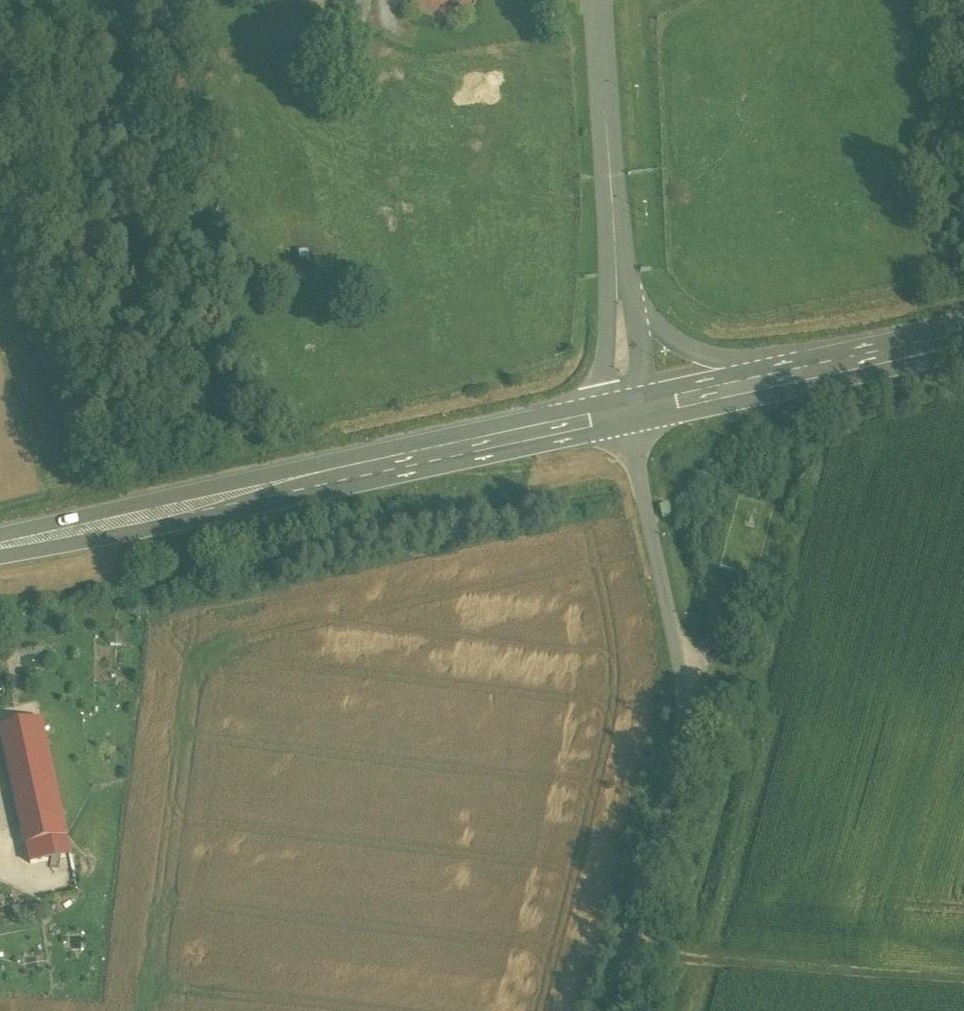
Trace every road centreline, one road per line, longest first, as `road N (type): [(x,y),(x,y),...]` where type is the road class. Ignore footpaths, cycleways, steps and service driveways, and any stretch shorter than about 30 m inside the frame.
road 1 (secondary): [(0,547),(622,413)]
road 2 (unclassified): [(624,1010),(691,724),(691,684),(622,413)]
road 3 (secondary): [(622,413),(963,339)]

